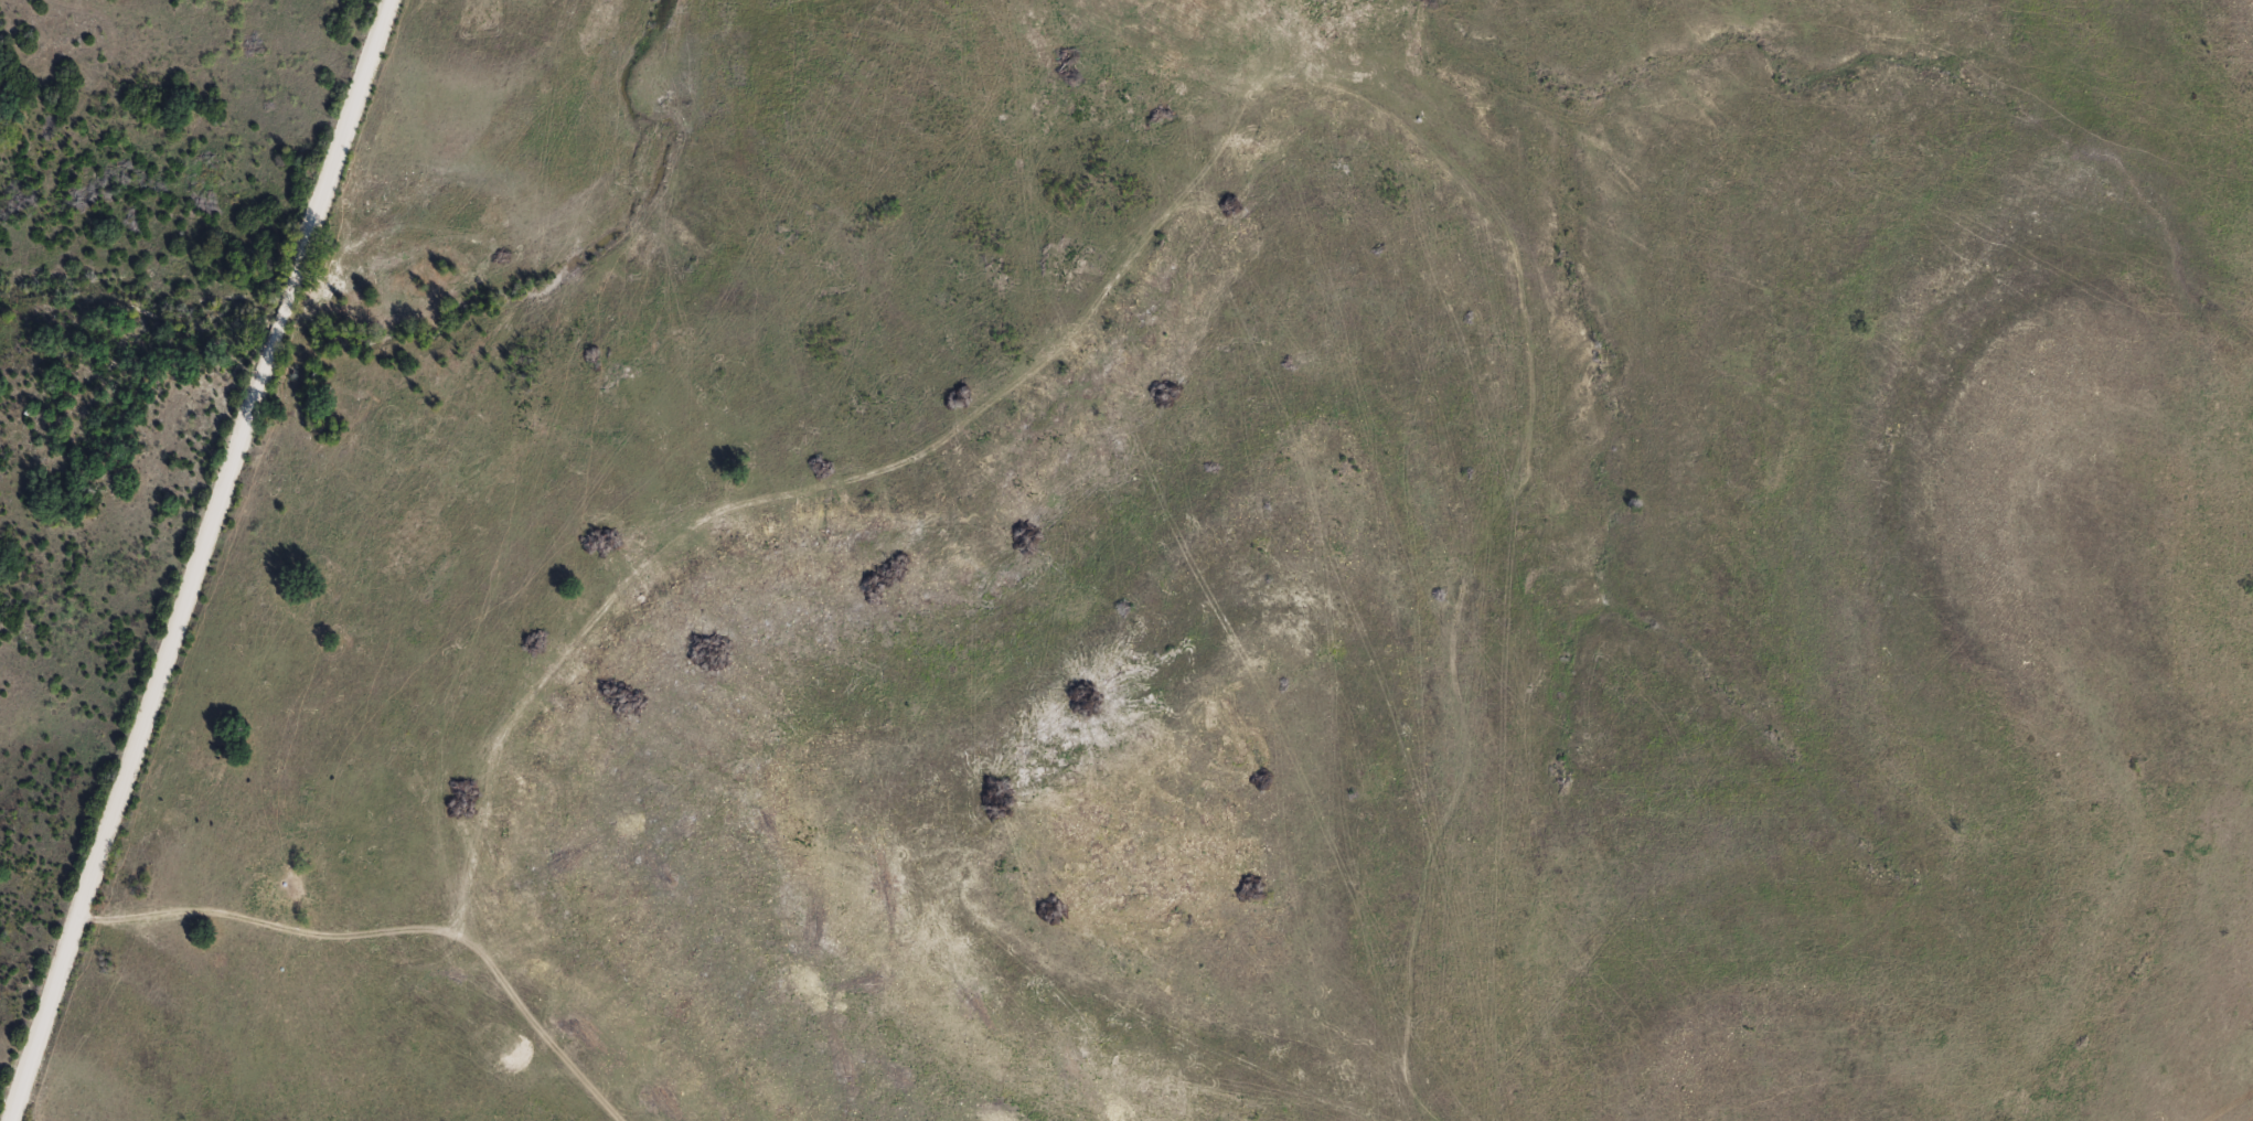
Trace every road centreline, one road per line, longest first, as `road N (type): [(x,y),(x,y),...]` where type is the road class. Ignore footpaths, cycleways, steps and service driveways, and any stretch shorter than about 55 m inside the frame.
road 1 (residential): [(10,1120),(97,868),(147,688),(384,0)]
road 2 (track): [(74,918),(214,918),(441,937),(744,1120)]
road 3 (track): [(1575,1120),(1916,802)]

